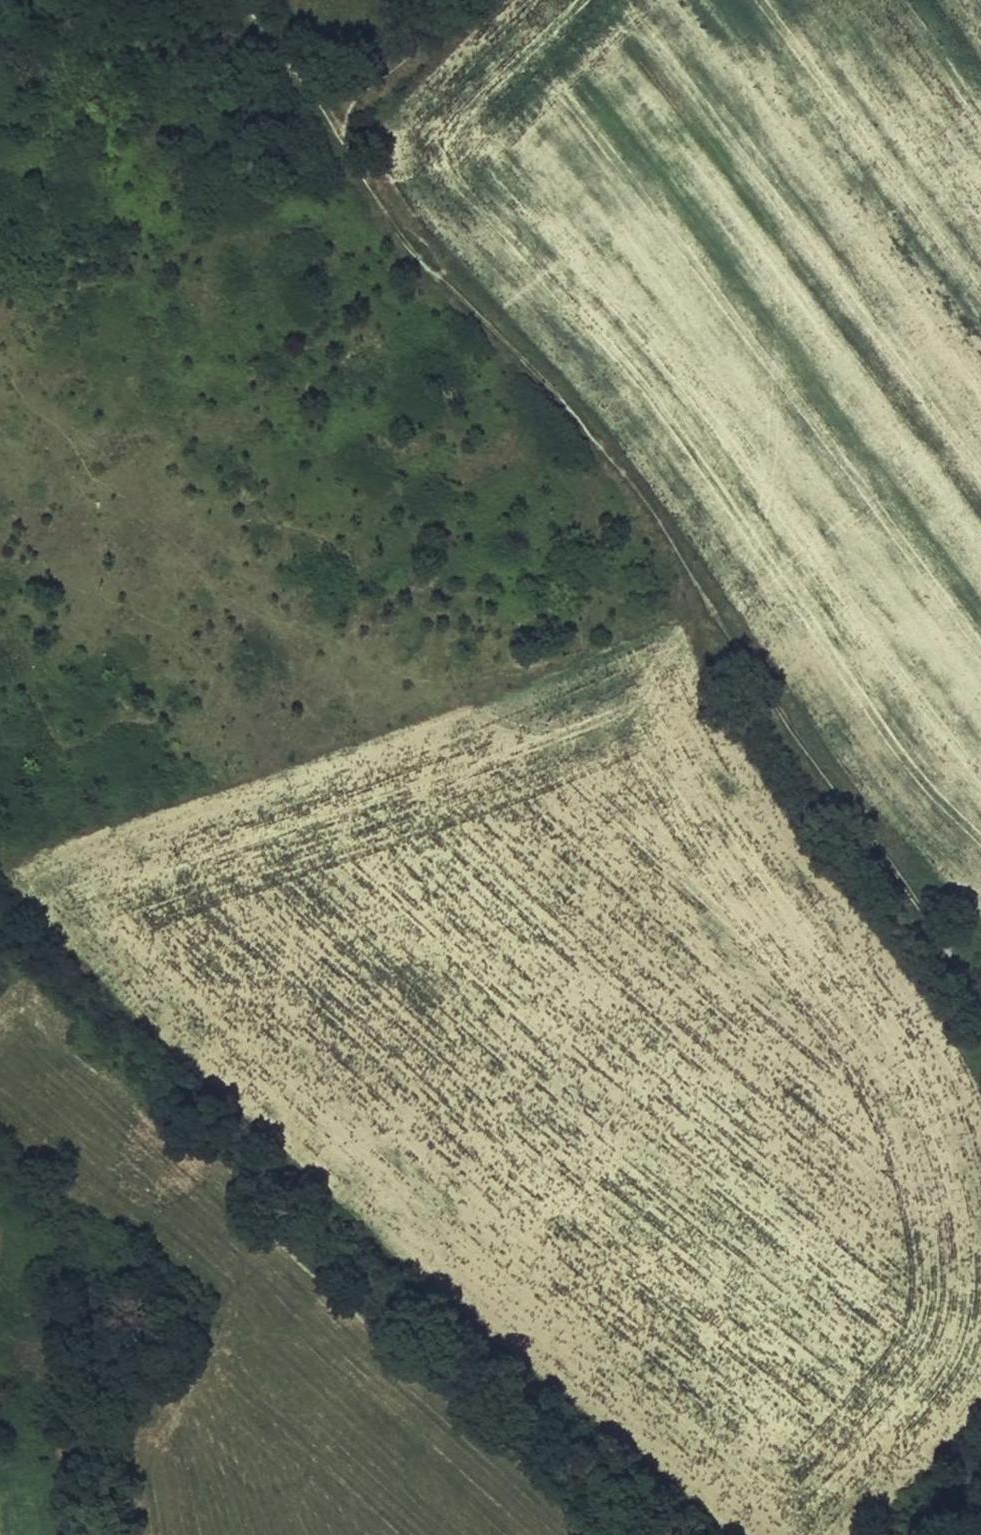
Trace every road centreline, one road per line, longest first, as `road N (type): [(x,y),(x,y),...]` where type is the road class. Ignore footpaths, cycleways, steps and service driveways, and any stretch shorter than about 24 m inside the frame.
road 1 (track): [(980,1003),(822,781),(628,477),(377,202),(334,124)]
road 2 (track): [(469,0),(334,124)]
road 3 (track): [(334,124),(246,0)]

